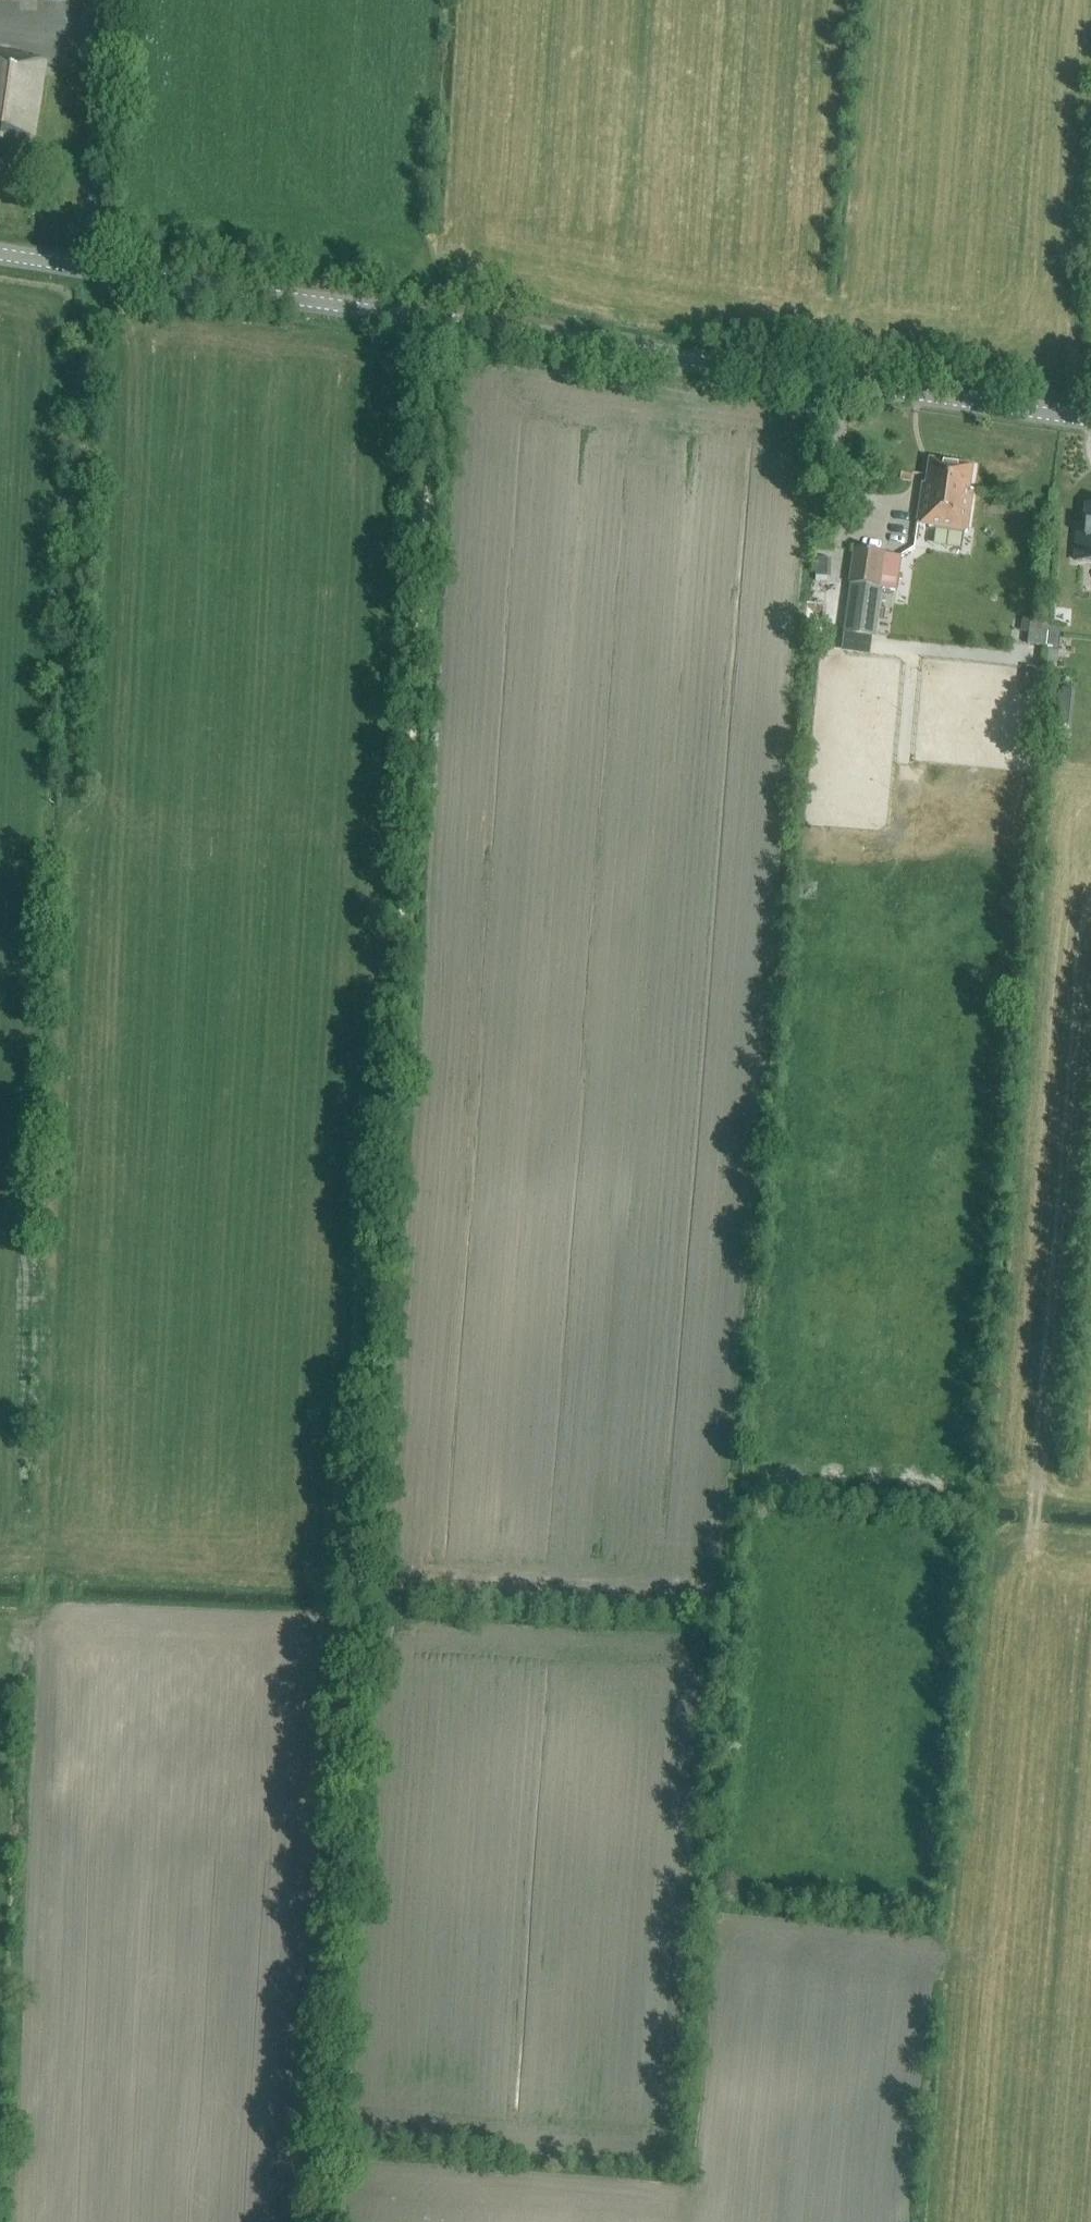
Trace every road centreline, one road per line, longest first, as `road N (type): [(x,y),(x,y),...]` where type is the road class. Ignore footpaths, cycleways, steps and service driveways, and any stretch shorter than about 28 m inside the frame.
road 1 (tertiary): [(1090,421),(0,255)]

